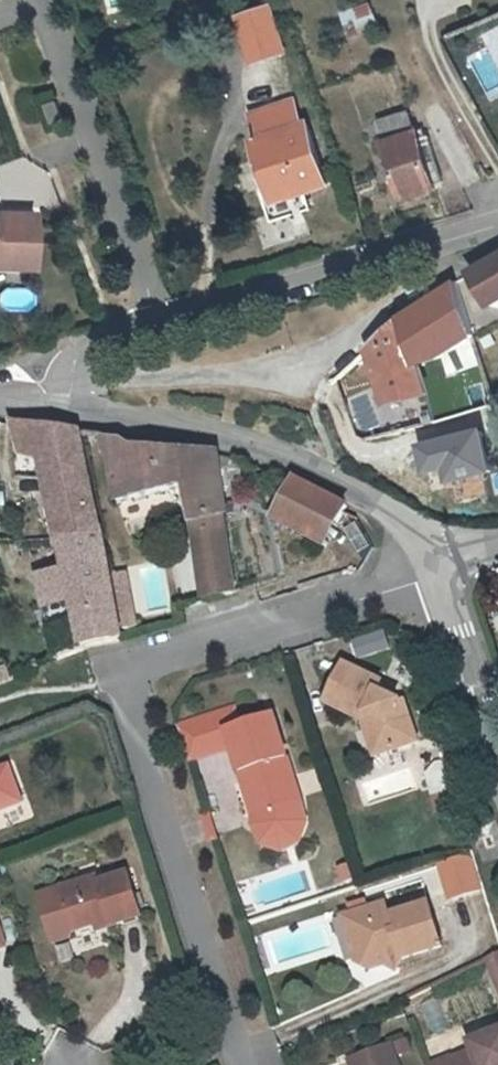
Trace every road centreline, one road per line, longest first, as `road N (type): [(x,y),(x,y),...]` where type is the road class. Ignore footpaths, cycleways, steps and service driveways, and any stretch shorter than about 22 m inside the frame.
road 1 (residential): [(437,575),(121,677),(241,1064)]
road 2 (residential): [(155,325),(497,224)]
road 3 (residential): [(155,325),(36,0)]
road 4 (residential): [(211,439),(340,486),(398,526),(437,575)]
road 5 (residential): [(437,575),(497,750)]
road 6 (residential): [(211,439),(65,410)]
road 7 (residential): [(65,410),(77,361),(155,325)]

